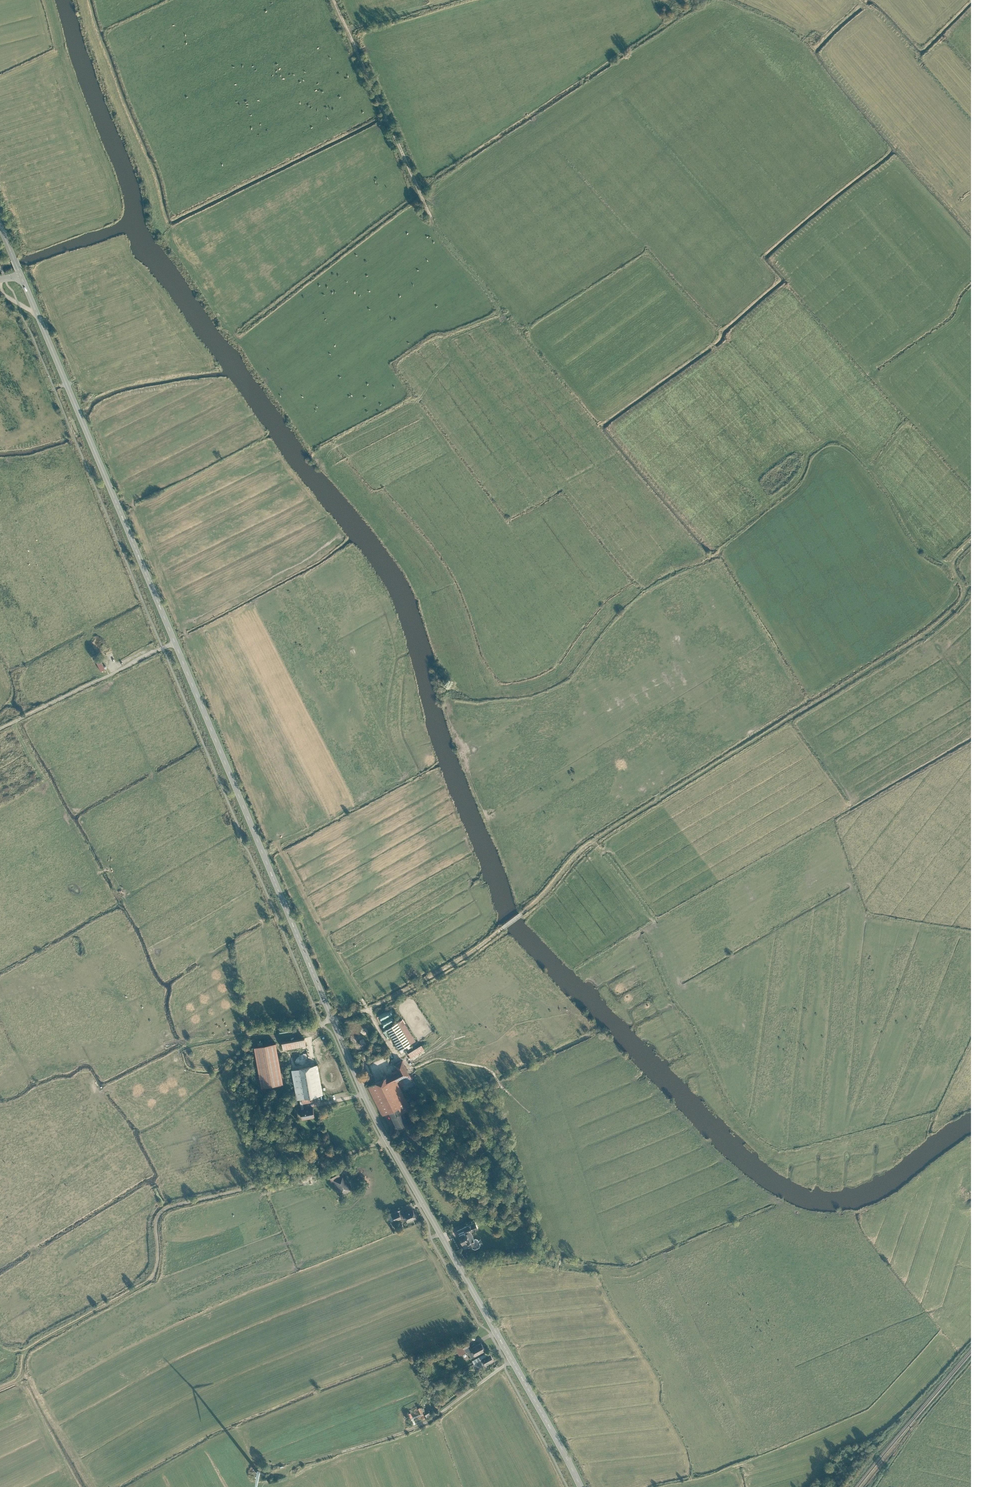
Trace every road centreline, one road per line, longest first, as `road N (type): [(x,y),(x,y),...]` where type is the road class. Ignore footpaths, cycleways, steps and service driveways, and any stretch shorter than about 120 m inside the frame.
road 1 (tertiary): [(581,1486),(364,1093),(20,271)]
road 2 (track): [(334,1022),(451,966),(524,912),(597,841),(919,638),(962,597),(951,564),(980,535)]
road 3 (track): [(0,1389),(17,1381),(35,1343),(151,1280),(161,1211),(337,1163),(382,1142)]
road 4 (track): [(512,1359),(431,1419),(275,1471)]
road 5 (unclassified): [(333,0),(423,198)]
road 6 (track): [(175,643),(0,730)]

